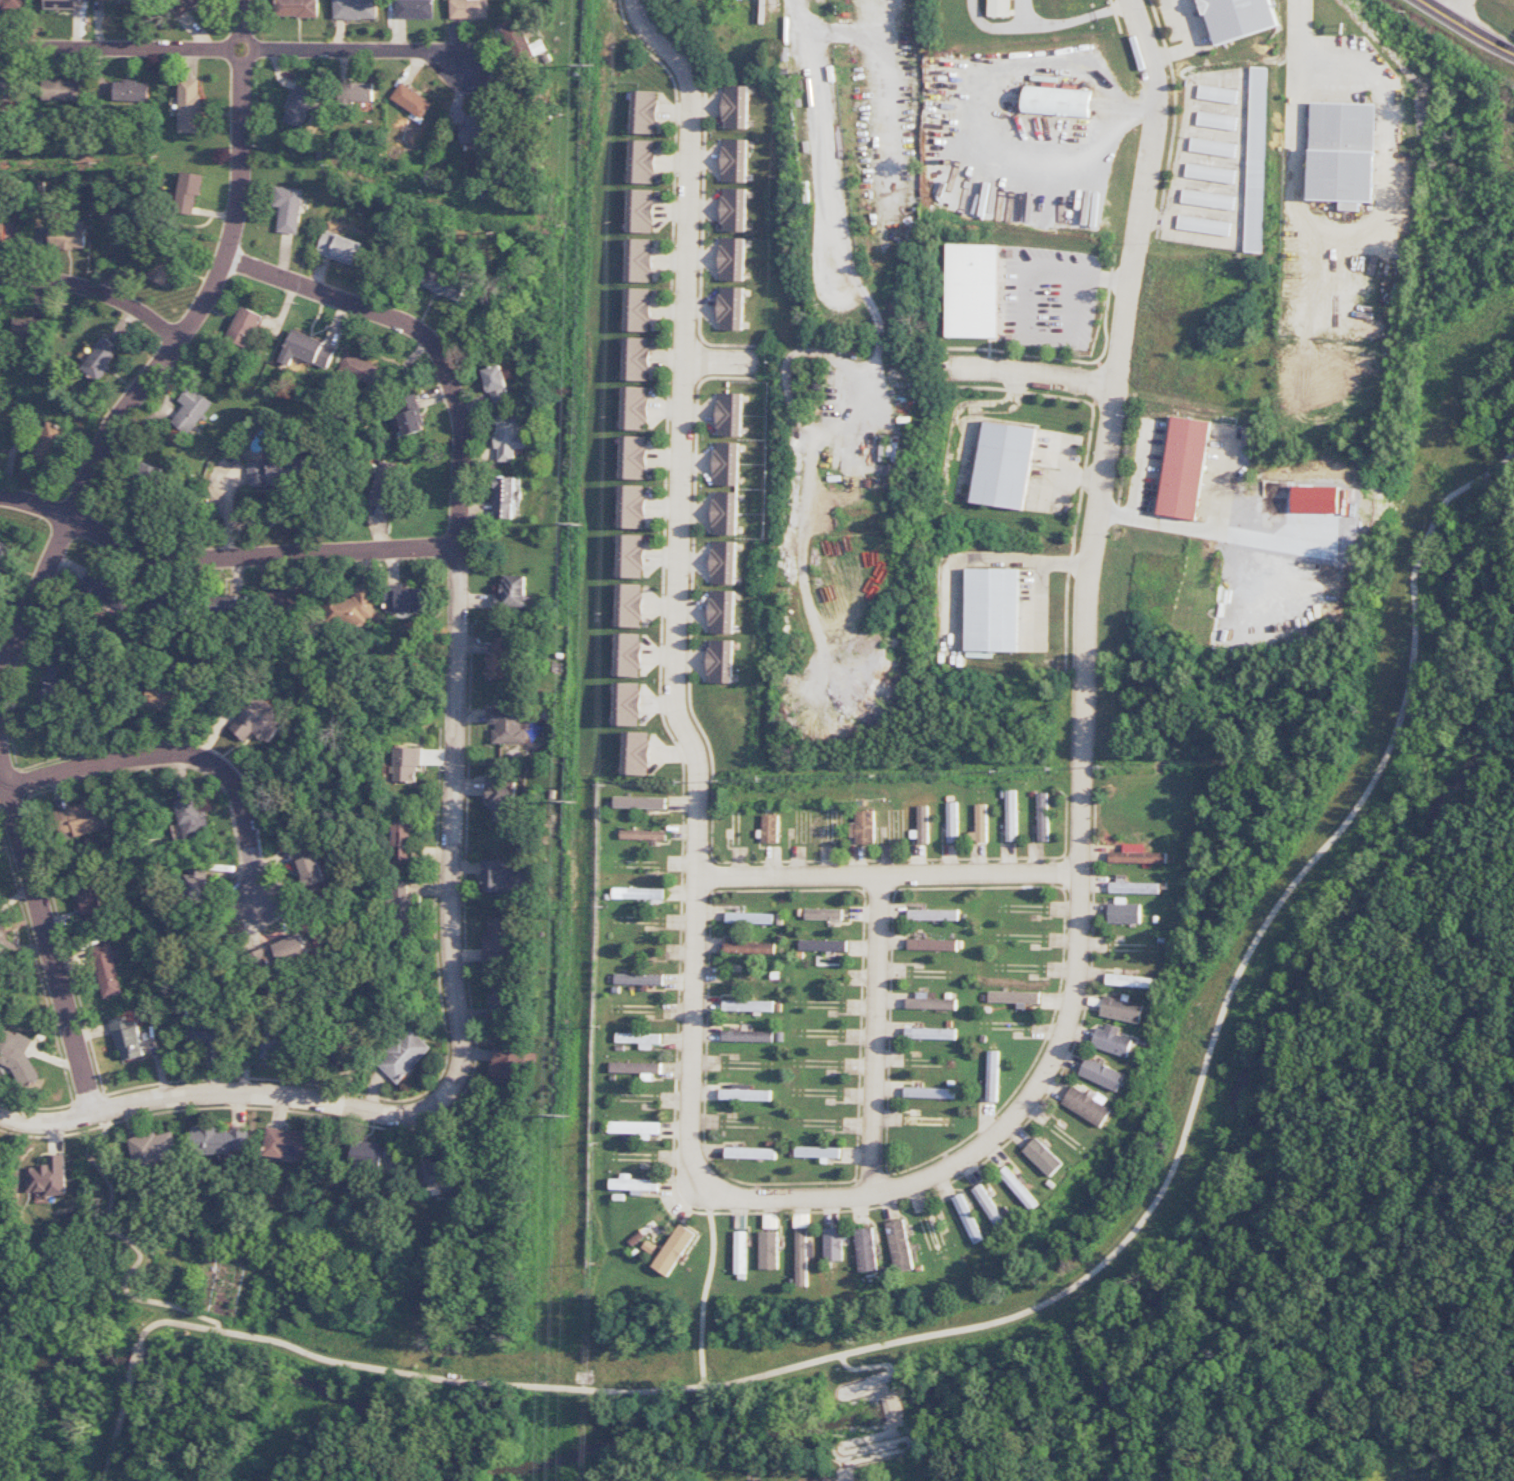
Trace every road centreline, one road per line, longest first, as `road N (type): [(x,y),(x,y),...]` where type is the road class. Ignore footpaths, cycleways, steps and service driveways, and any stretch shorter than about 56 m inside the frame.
road 1 (residential): [(698,1194),(879,1192),(939,1173),(1006,1126),(1059,1052),(1078,971),(1084,628),(1158,108),(1152,60),(1130,0)]
road 2 (residential): [(631,0),(631,17),(685,83),(687,364),(667,661),(685,729),(701,872),(698,1194)]
road 3 (residential): [(230,260),(399,321),(446,358),(469,544),(452,923),(466,1048),(460,1092),(430,1112),(395,1116)]
road 4 (residential): [(0,692),(74,519),(230,260),(241,0)]
road 5 (residential): [(701,872),(1212,882)]
road 6 (residential): [(469,544),(218,556),(0,499)]
road 7 (residential): [(0,46),(420,52),(460,64)]
road 8 (residential): [(90,1112),(2,756),(0,715)]
road 9 (residential): [(0,1117),(50,1124),(90,1112),(259,1094),(395,1116)]
road 10 (residential): [(13,798),(181,753),(227,770),(261,929)]
road 11 (residential): [(890,877),(879,1192)]
road 12 (residential): [(182,333),(97,288),(38,273),(0,274)]
road 13 (residential): [(1115,390),(948,365)]

